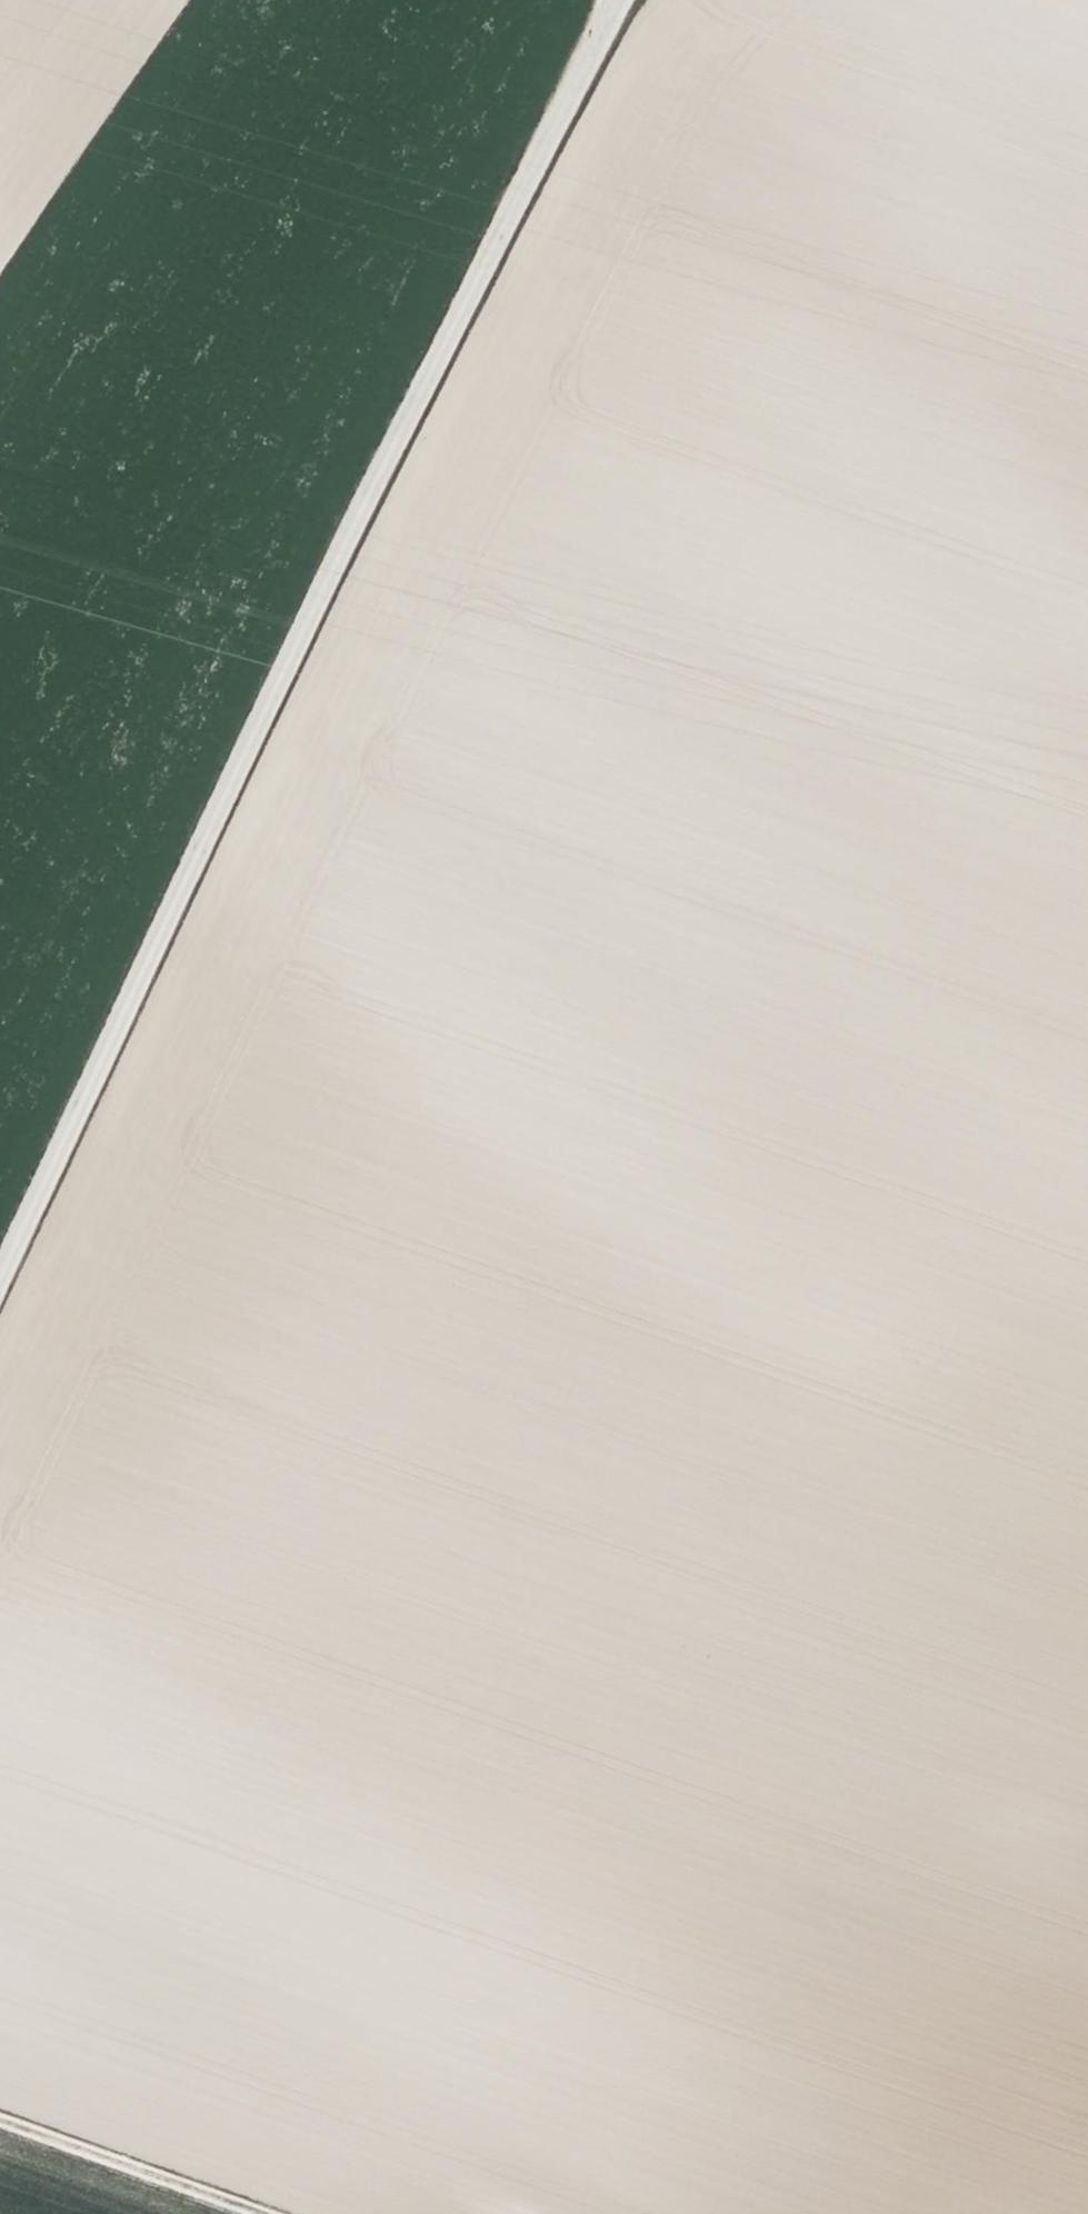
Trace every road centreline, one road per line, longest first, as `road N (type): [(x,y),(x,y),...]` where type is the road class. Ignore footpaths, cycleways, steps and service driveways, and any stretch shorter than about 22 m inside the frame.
road 1 (unclassified): [(618,0),(0,1303)]
road 2 (track): [(261,2213),(0,2118)]

